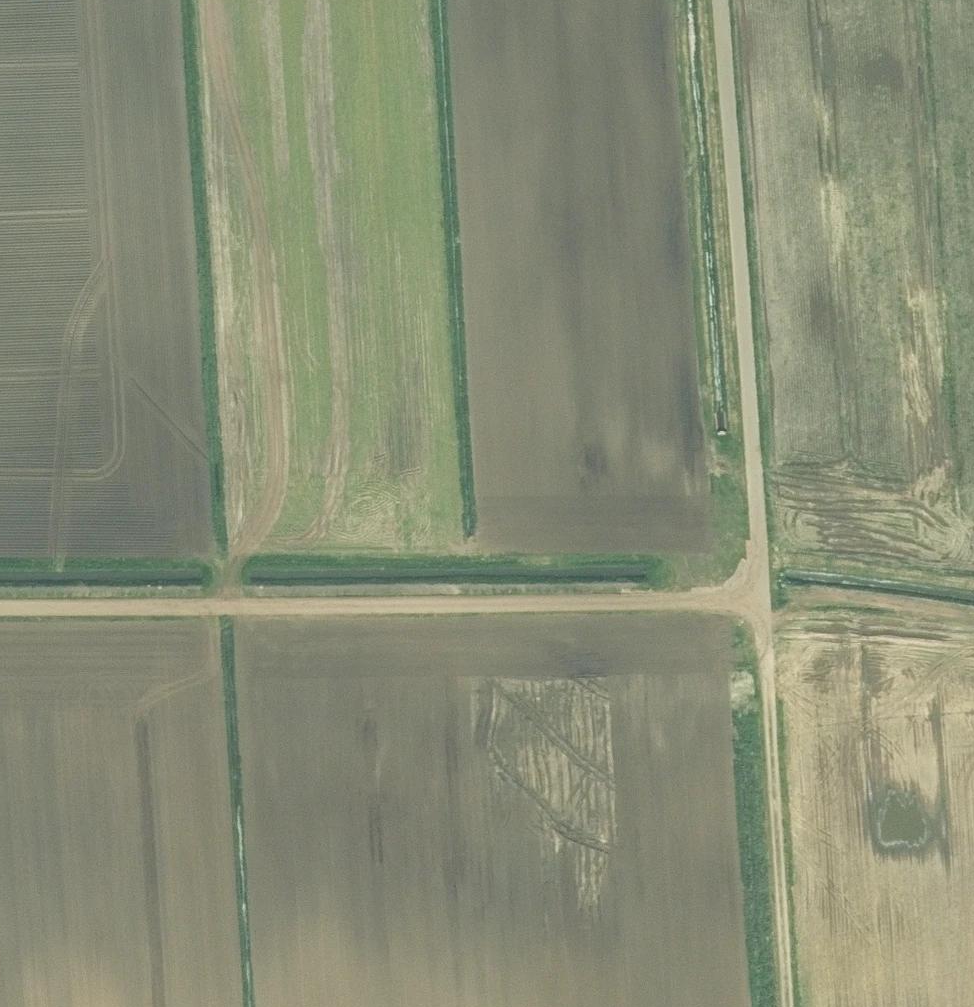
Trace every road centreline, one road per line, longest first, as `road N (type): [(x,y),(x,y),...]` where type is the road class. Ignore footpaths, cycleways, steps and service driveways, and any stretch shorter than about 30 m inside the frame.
road 1 (track): [(973,617),(862,600),(763,597)]

